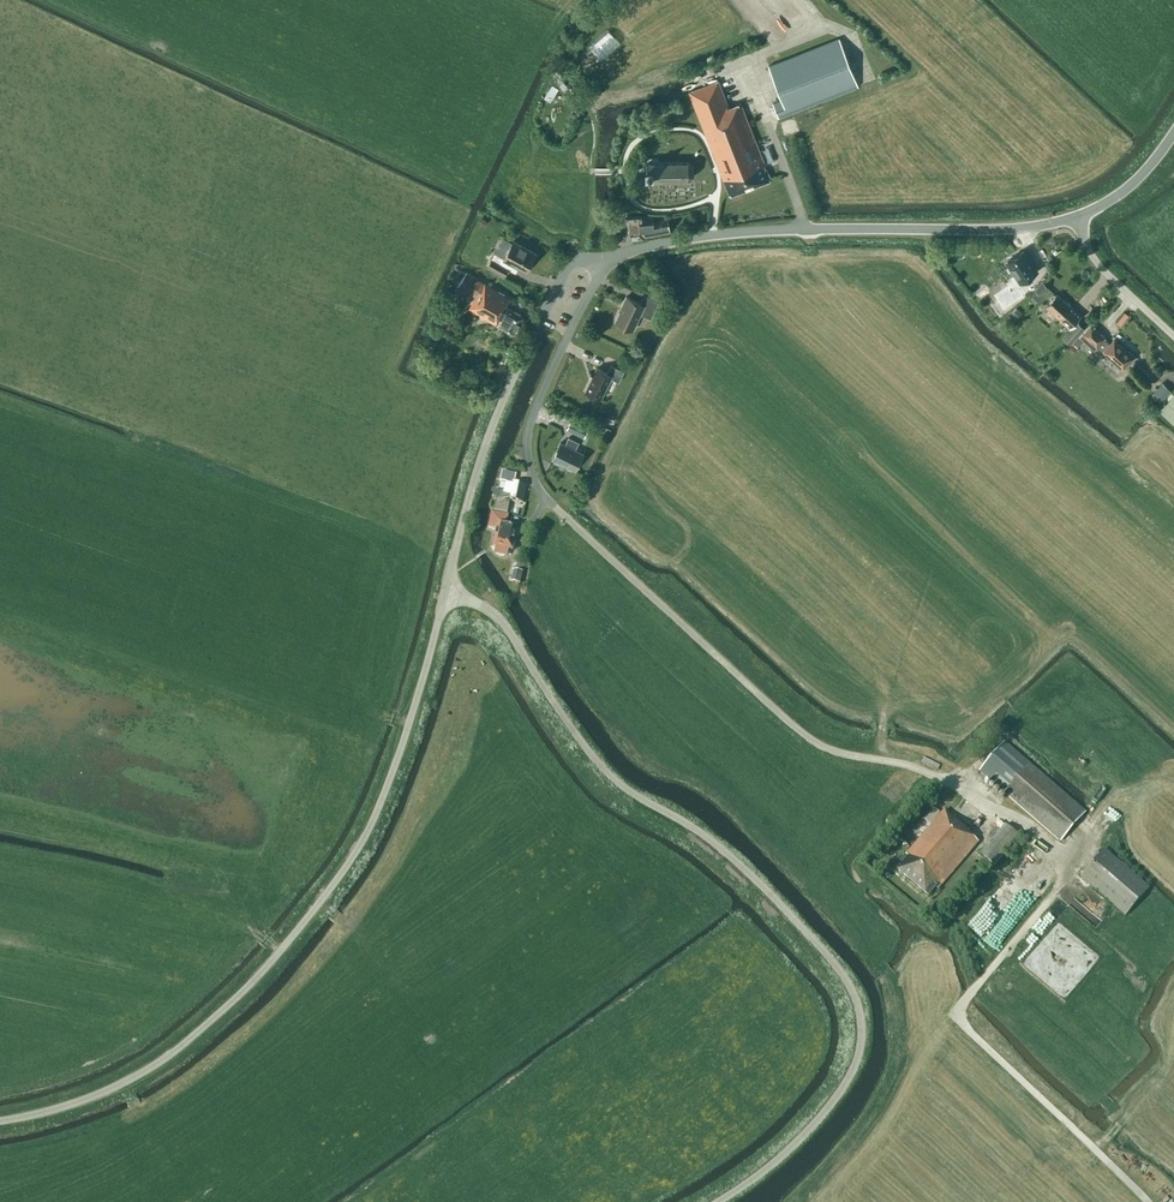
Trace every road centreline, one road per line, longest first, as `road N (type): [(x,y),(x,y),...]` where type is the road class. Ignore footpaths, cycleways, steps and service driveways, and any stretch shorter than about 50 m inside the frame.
road 1 (unclassified): [(444,591),(484,447),(571,265),(712,235),(1002,229),(1080,217)]
road 2 (unclassified): [(719,1201),(797,1145),(846,1086),(858,1062),(859,1006),(786,910),(714,843),(615,783),(589,755),(503,621),(444,591)]
road 3 (unclassified): [(0,1120),(61,1107),(142,1074),(269,962),(362,840),(403,739),(444,591)]
road 4 (track): [(984,804),(1041,832),(1063,859),(1063,875),(954,1013),(1148,1201)]
road 5 (unclassified): [(1080,217),(1104,272),(1173,337)]
road 6 (unclassified): [(1080,217),(1129,185),(1173,136)]

